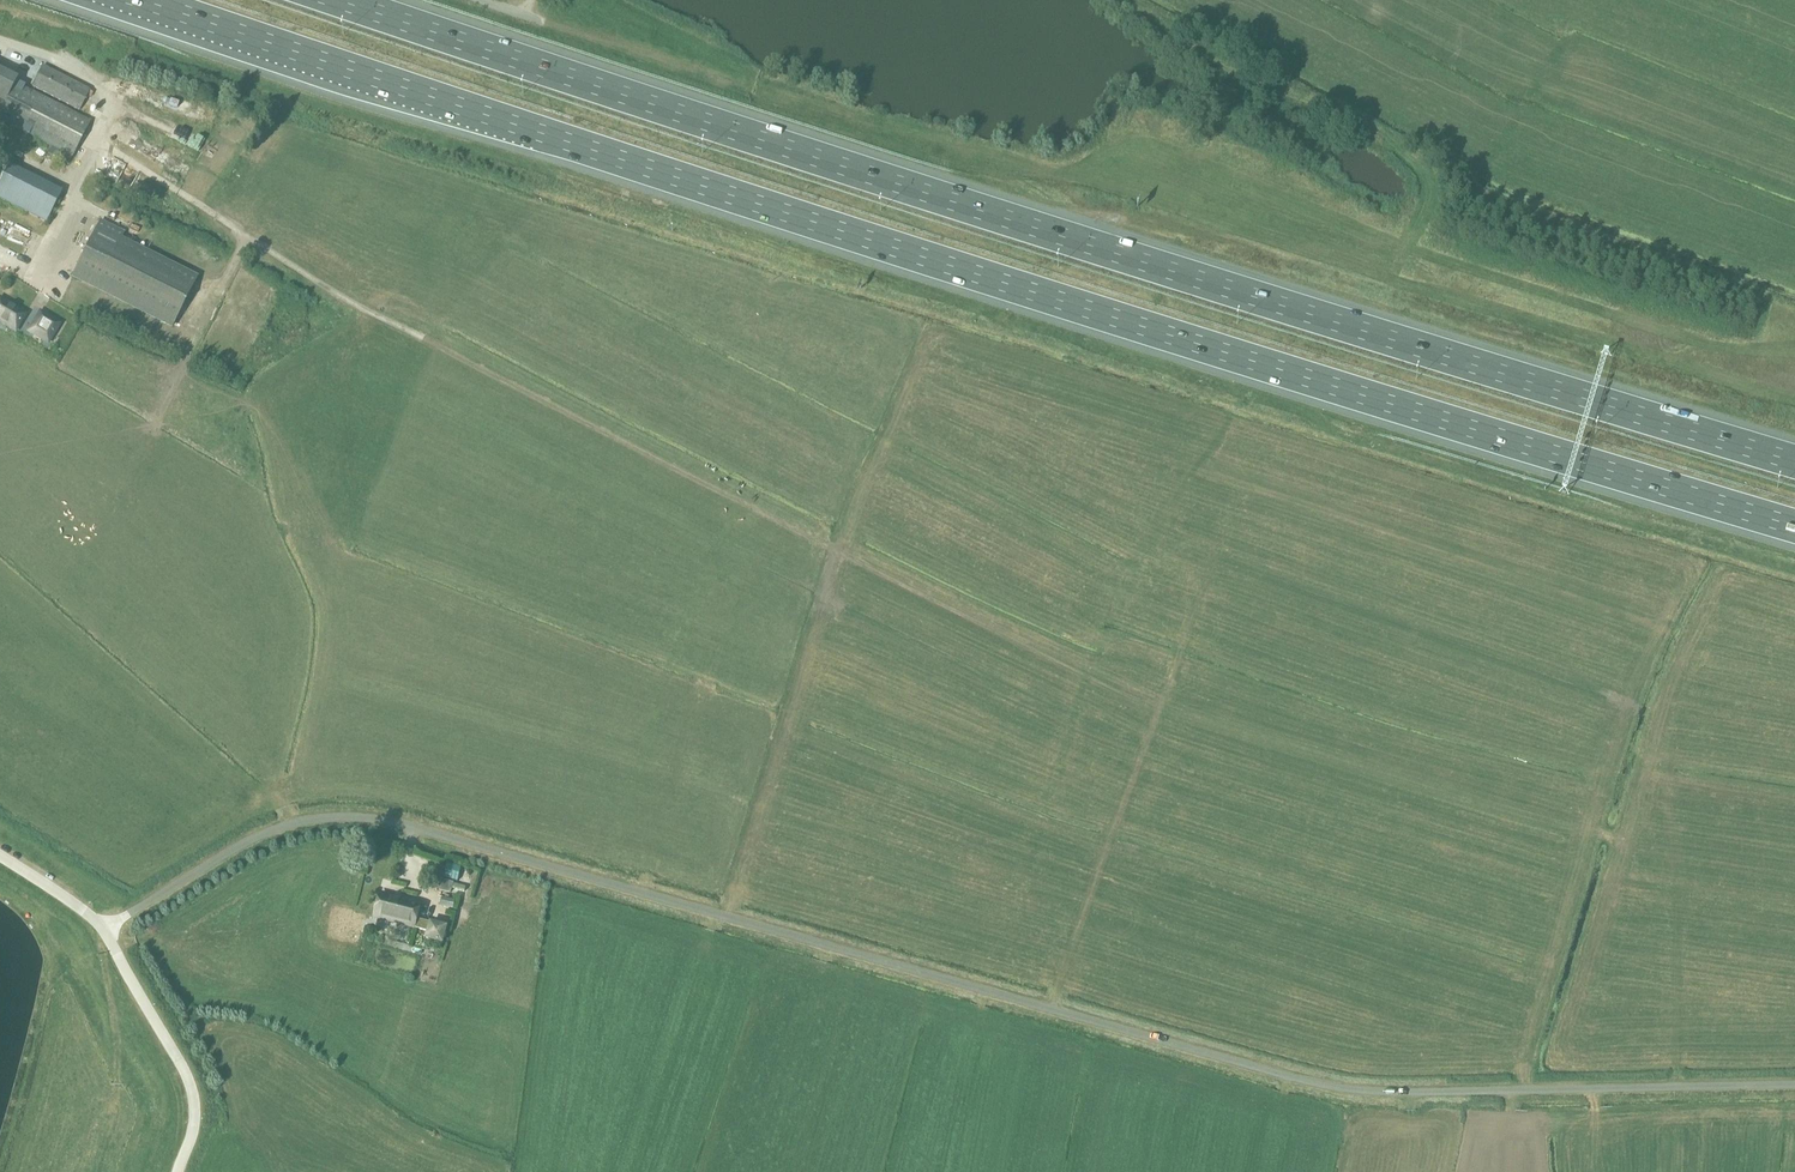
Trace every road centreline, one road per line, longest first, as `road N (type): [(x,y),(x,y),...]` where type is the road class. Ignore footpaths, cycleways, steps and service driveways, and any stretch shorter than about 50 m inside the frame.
road 1 (unclassified): [(1794,1086),(1376,1094),(1328,1087),(359,817),(293,823),(259,835),(104,929)]
road 2 (motorway): [(148,0),(752,202),(1794,524)]
road 3 (motorway): [(1794,466),(1502,379),(333,0)]
road 4 (track): [(1423,187),(1388,147),(1237,72),(1123,0)]
road 5 (unclassified): [(178,1171),(192,1136),(193,1094),(104,929)]
road 6 (track): [(544,22),(753,92)]
road 7 (track): [(114,1096),(104,929)]
road 8 (unclassified): [(104,929),(0,856)]

